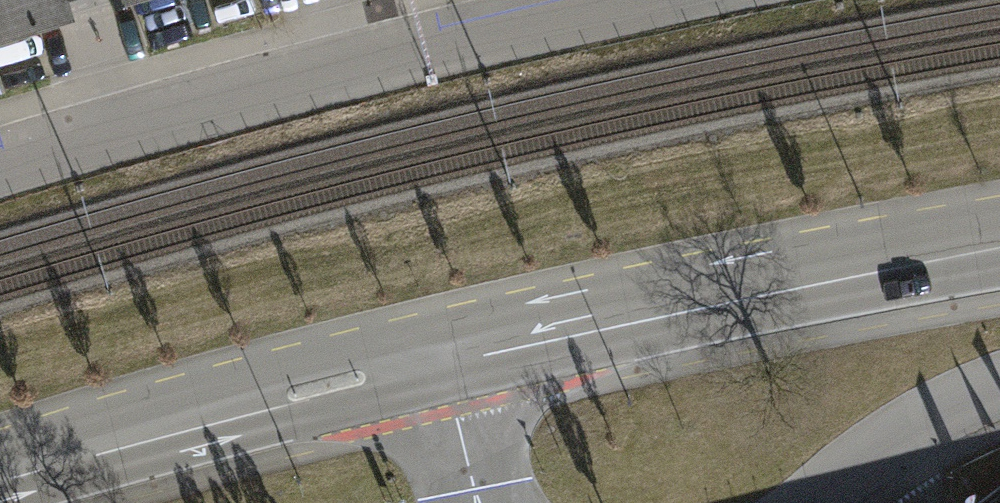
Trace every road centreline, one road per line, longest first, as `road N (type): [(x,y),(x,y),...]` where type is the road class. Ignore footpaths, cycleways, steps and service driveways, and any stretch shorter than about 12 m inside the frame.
road 1 (residential): [(0,166),(629,0)]
road 2 (primary): [(443,355),(999,248)]
road 3 (primary): [(0,480),(443,355)]
road 4 (unclassified): [(823,502),(965,410),(999,400)]
road 5 (residential): [(443,355),(475,502)]

